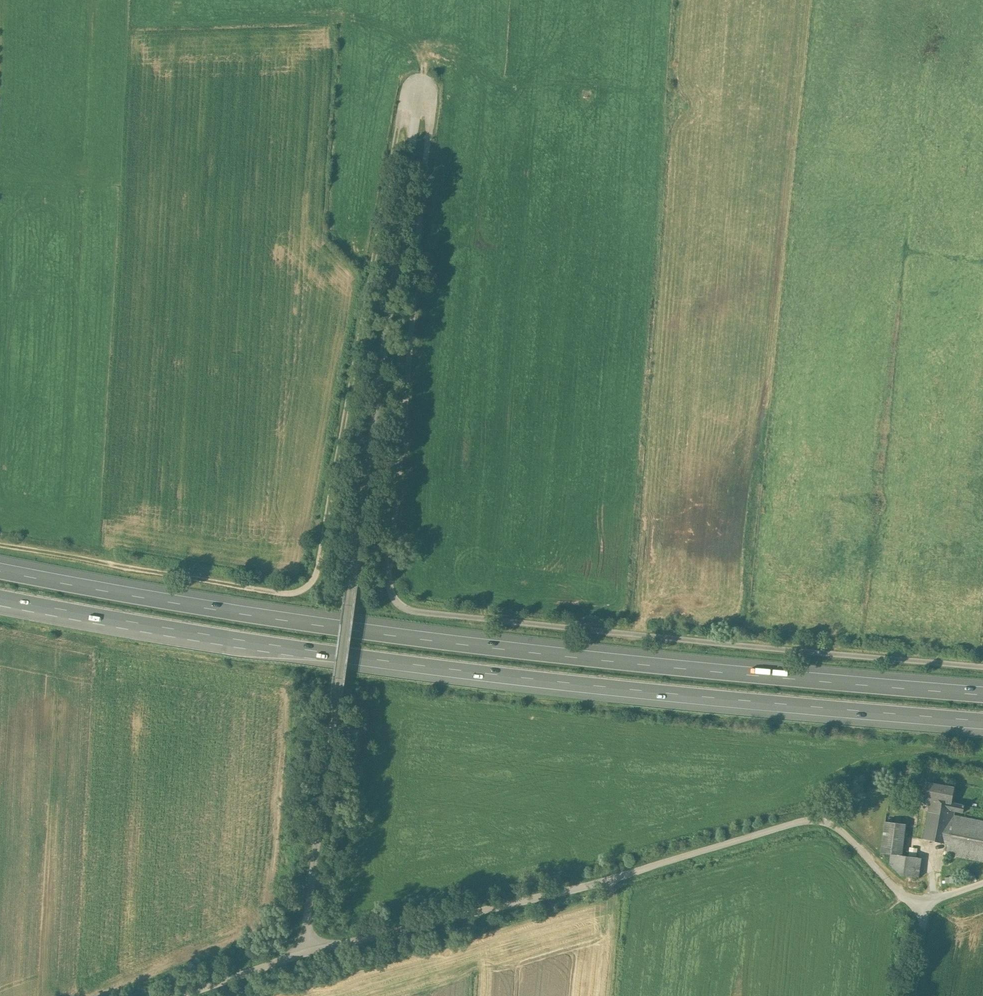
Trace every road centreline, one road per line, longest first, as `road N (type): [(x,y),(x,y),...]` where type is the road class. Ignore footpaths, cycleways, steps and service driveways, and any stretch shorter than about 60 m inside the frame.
road 1 (unclassified): [(312,947),(307,923),(421,89),(433,103),(393,592),(412,606),(454,613),(982,664)]
road 2 (motorway): [(0,597),(278,645),(695,694),(982,717)]
road 3 (motorway): [(982,691),(445,639),(0,570)]
road 4 (track): [(421,89),(409,91),(403,115),(312,585),(283,589),(0,541)]
road 5 (unclassified): [(312,947),(817,816),(837,822),(924,913)]
road 6 (unclassified): [(174,995),(312,947)]

